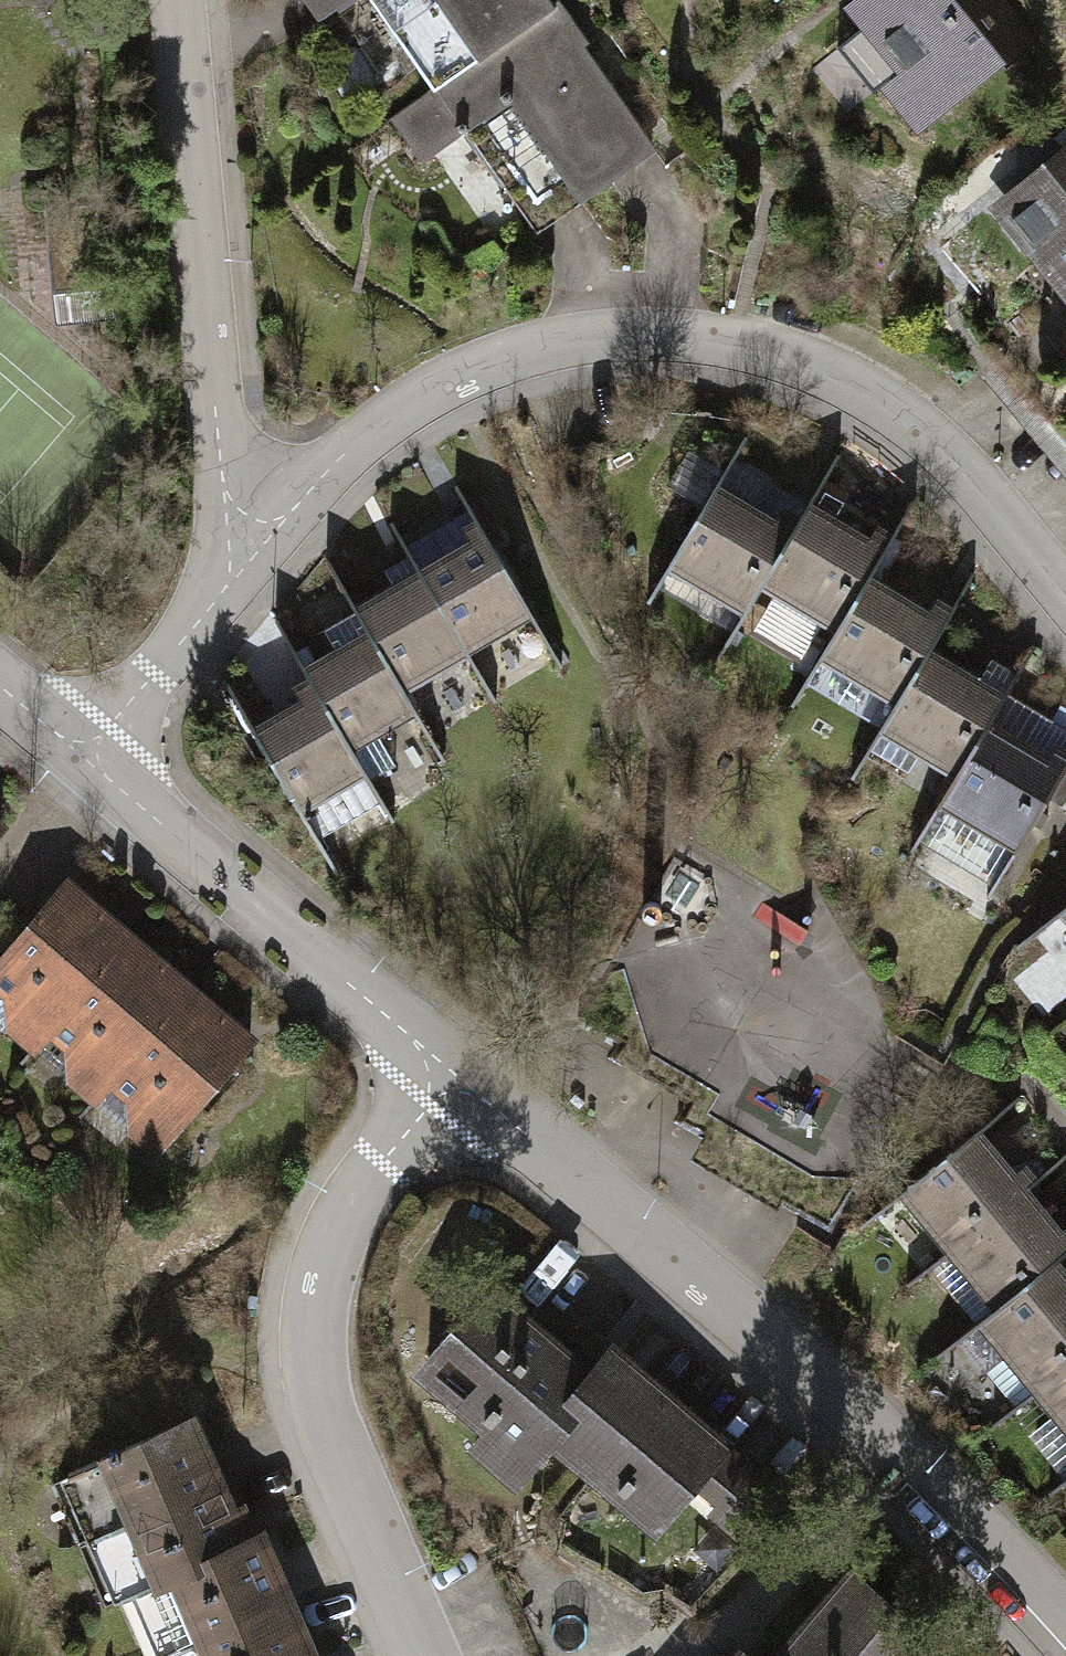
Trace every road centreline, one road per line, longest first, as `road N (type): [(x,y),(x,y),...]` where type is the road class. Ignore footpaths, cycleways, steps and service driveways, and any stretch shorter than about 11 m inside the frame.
road 1 (residential): [(1065,607),(931,437),(850,381),(716,338),(591,337),(517,353),(447,382),(403,405),(334,462),(256,550)]
road 2 (residential): [(451,1070),(879,1435),(1065,1633)]
road 3 (residential): [(426,1655),(317,1383),(317,1290),(352,1203),(451,1070)]
road 4 (residential): [(256,550),(234,518),(222,469),(178,0)]
road 5 (residential): [(81,758),(451,1070)]
road 6 (residential): [(256,550),(81,758)]

